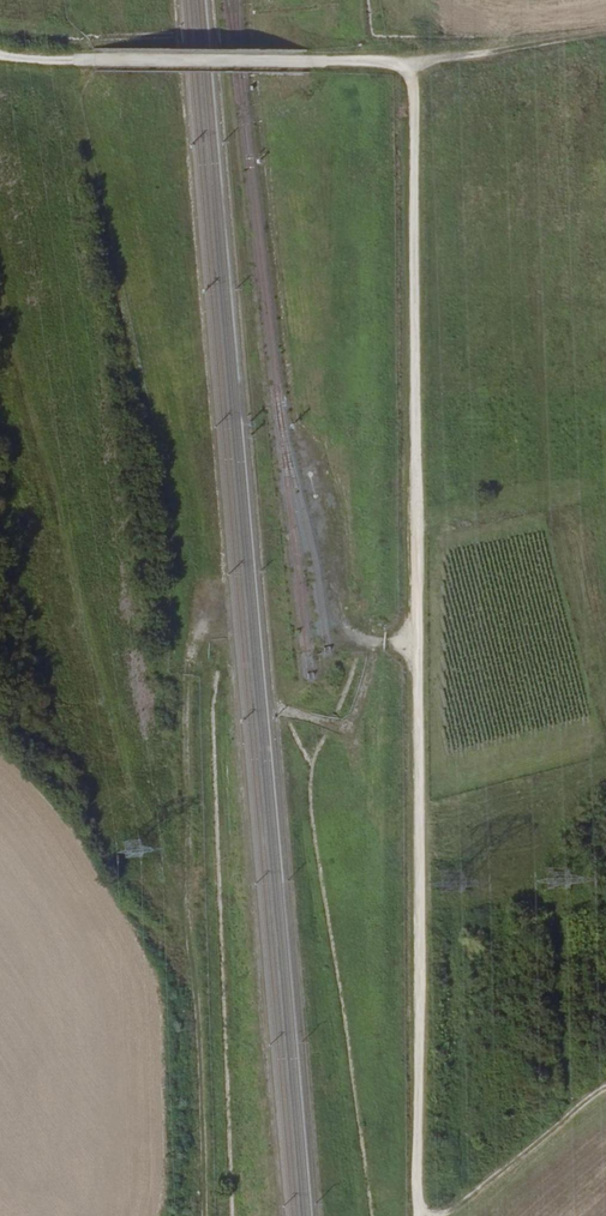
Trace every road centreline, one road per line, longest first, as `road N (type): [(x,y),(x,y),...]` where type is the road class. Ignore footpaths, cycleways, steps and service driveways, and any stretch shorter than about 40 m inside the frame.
road 1 (track): [(420,1215),(414,65)]
road 2 (track): [(420,1211),(451,1212),(483,1191),(605,1087)]
road 3 (track): [(605,34),(414,65)]

